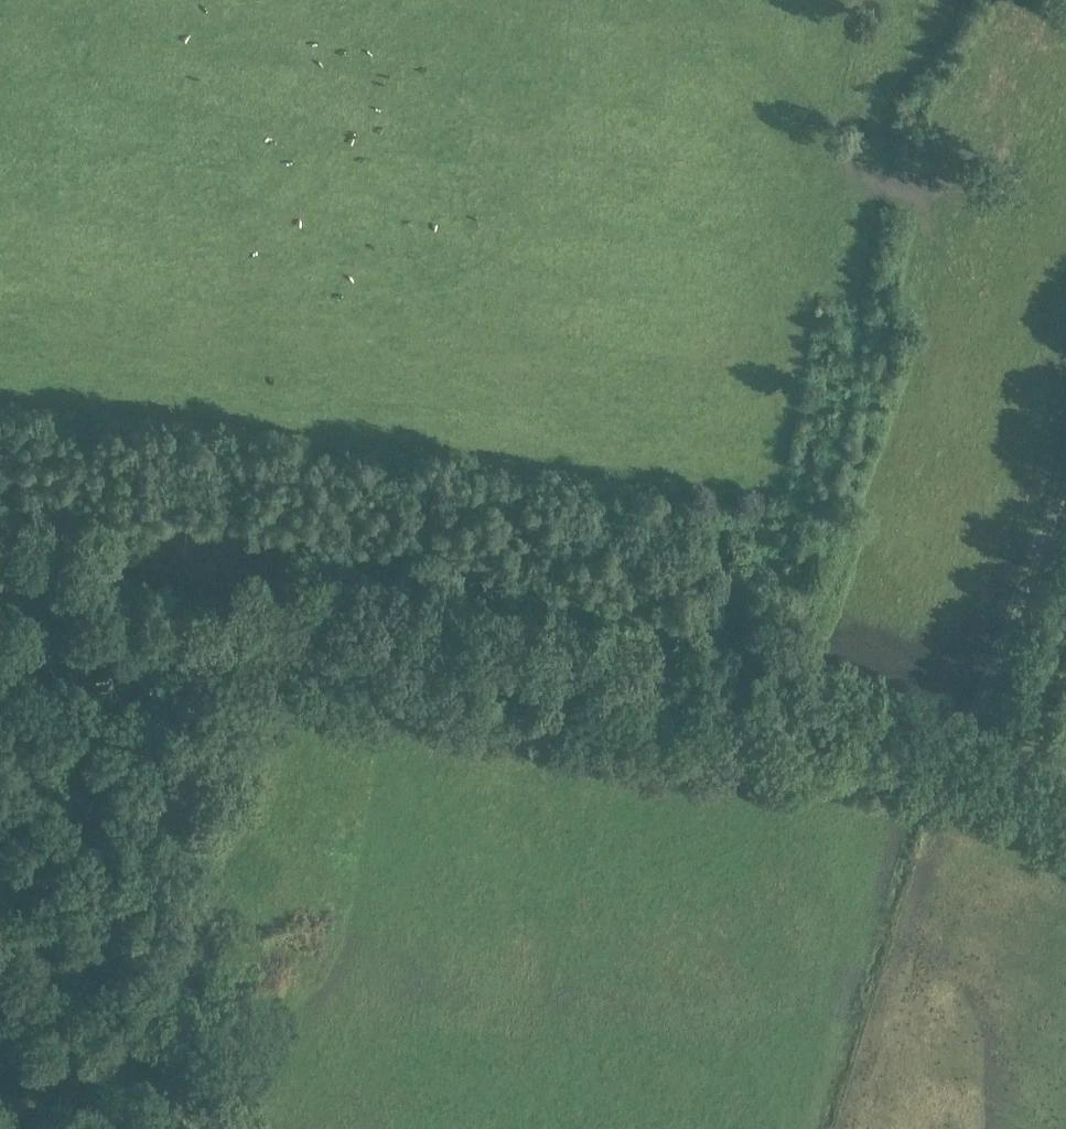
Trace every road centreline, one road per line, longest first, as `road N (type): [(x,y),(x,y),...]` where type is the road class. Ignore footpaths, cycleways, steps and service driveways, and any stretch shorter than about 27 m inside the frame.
road 1 (track): [(1065,810),(962,747),(825,700),(0,553)]
road 2 (track): [(962,747),(1065,492)]
road 3 (track): [(1015,779),(1065,648)]

